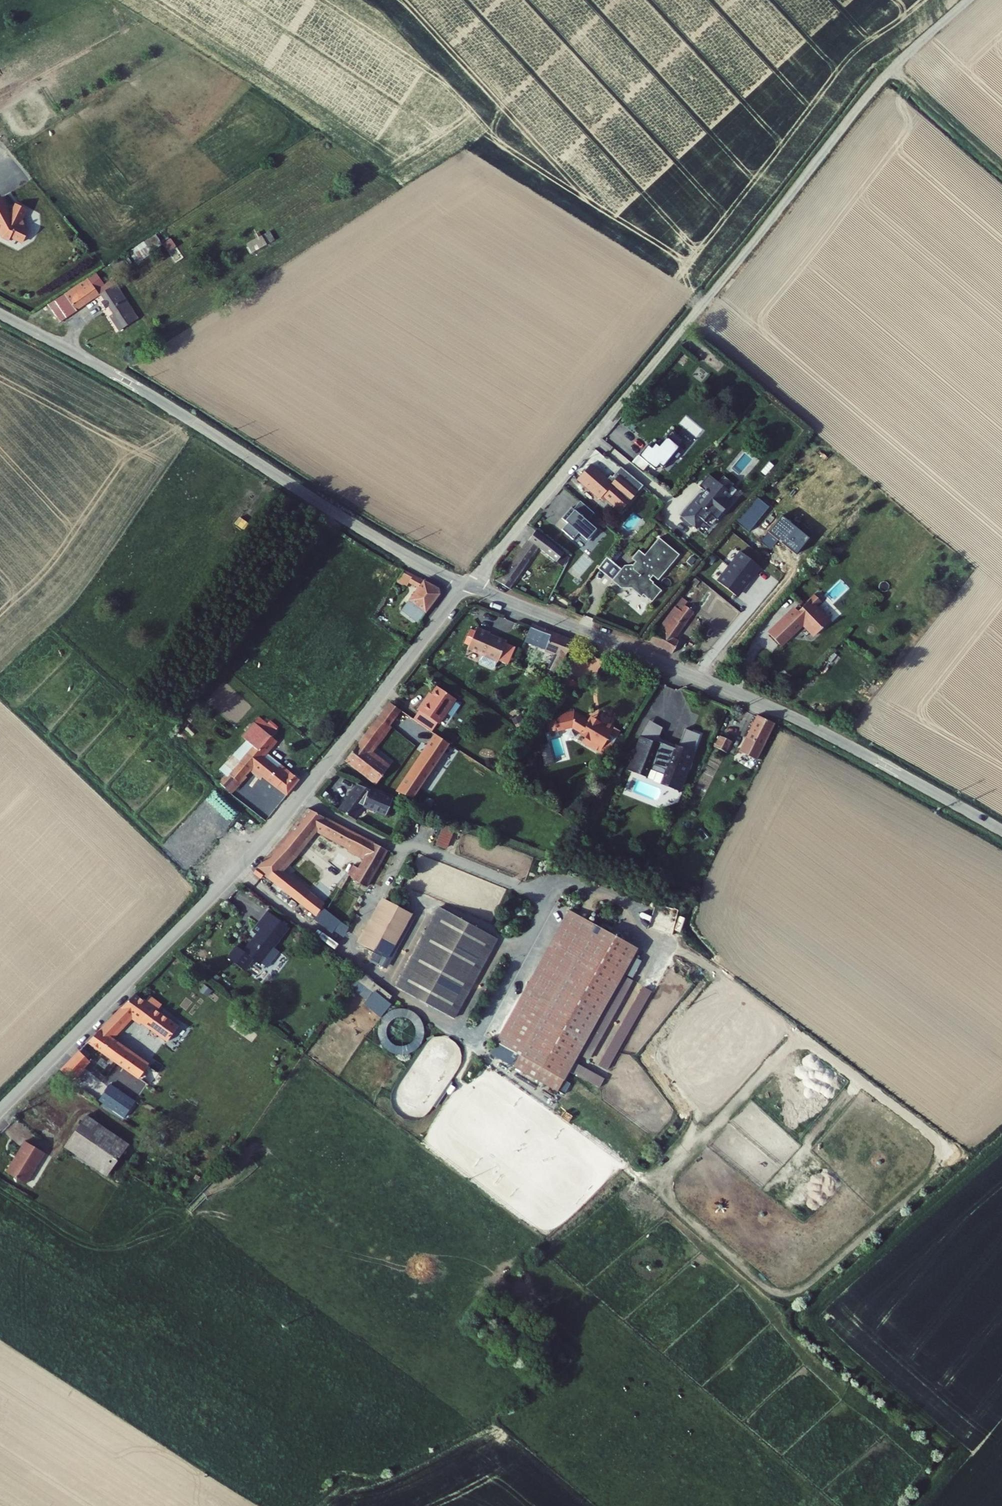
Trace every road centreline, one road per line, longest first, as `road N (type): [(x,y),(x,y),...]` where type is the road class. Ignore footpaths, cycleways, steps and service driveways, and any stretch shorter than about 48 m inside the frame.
road 1 (track): [(671,945),(800,1036),(659,1185),(769,1291),(807,1285),(934,1174),(940,1157),(934,1138)]
road 2 (unclassified): [(469,585),(264,841),(0,1111)]
road 3 (unclassified): [(469,585),(779,710),(1001,830)]
road 4 (track): [(969,0),(872,90),(610,415)]
road 5 (unclassified): [(0,314),(469,585)]
road 6 (residential): [(610,415),(469,585)]
road 7 (track): [(934,1138),(800,1036)]
road 8 (track): [(891,70),(1001,168)]

